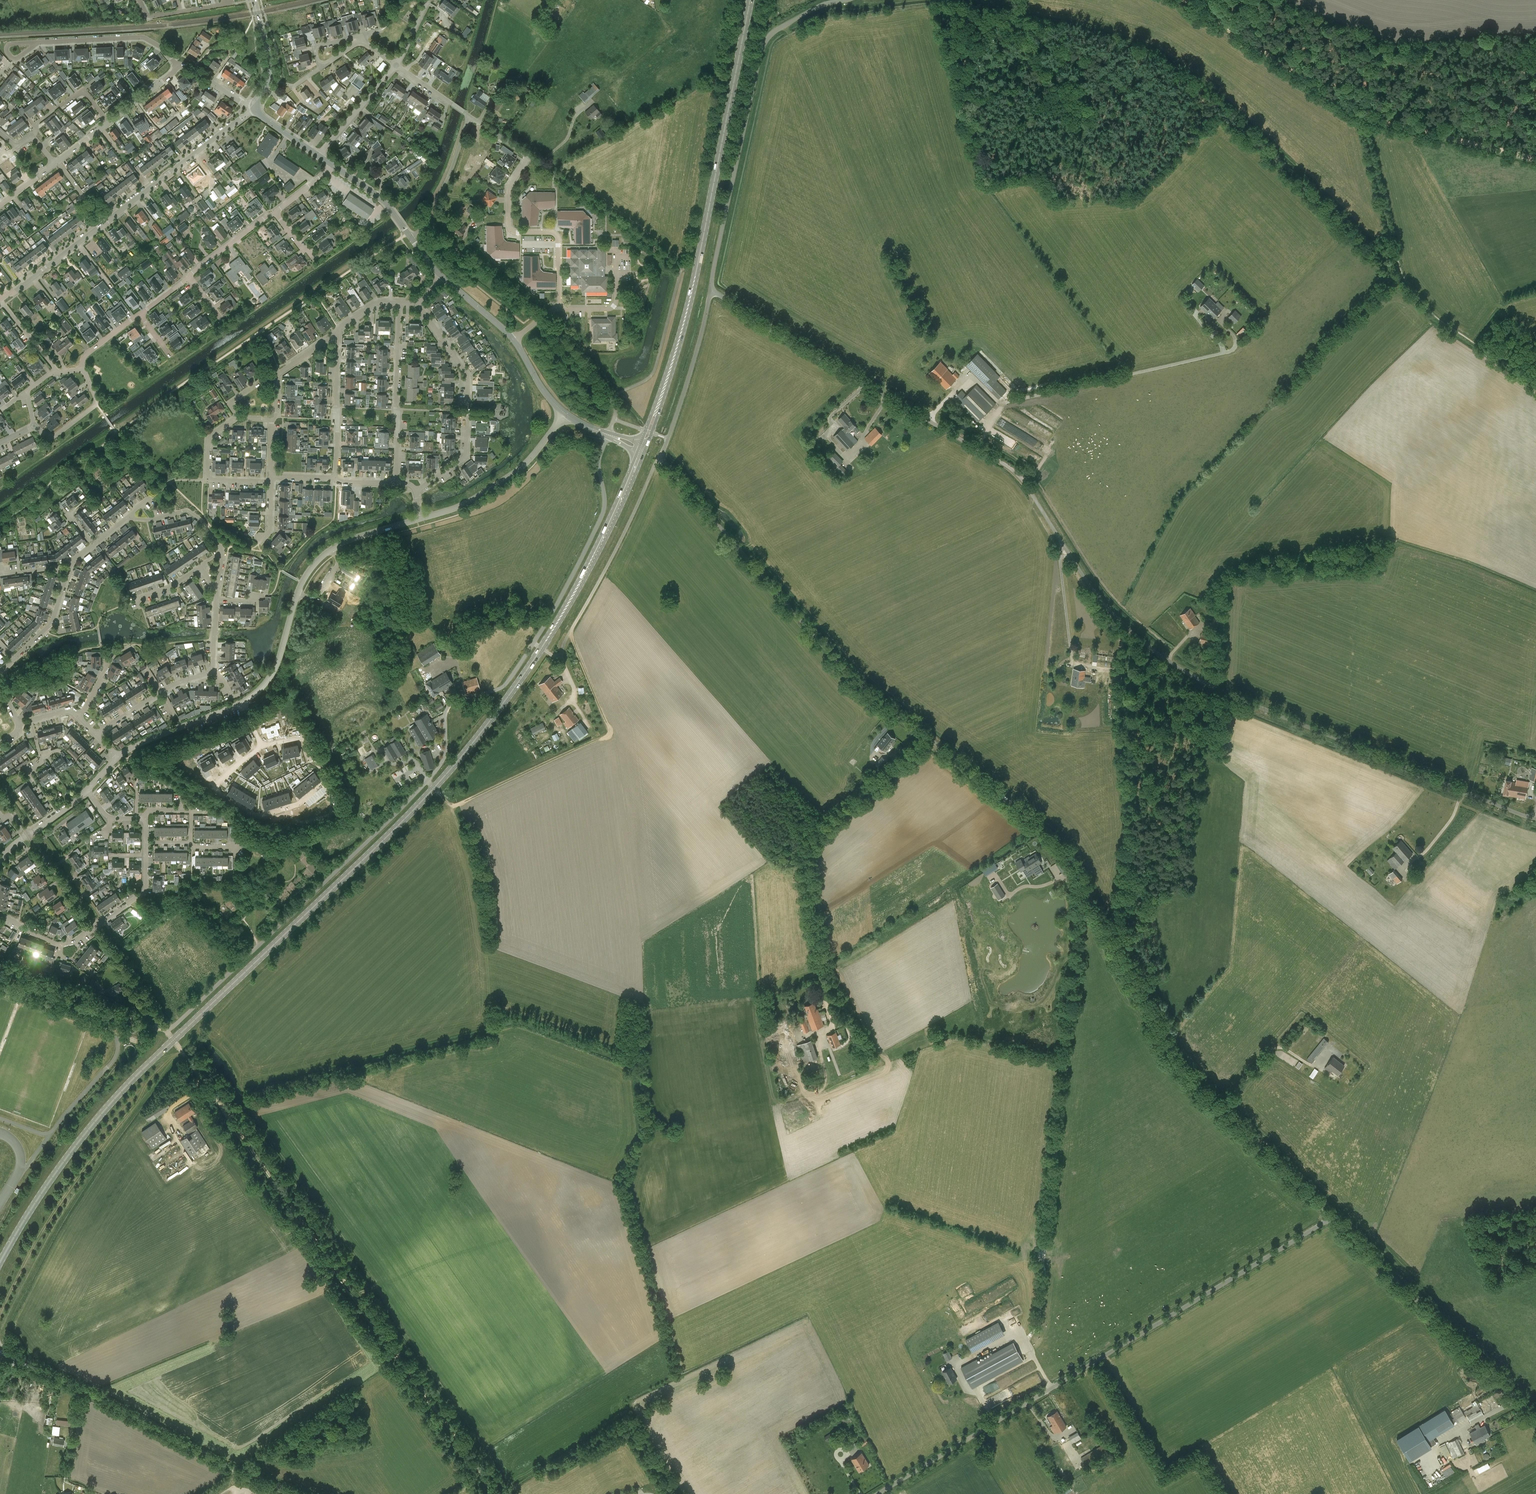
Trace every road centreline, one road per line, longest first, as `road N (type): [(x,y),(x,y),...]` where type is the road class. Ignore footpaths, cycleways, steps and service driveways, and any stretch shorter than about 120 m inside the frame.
road 1 (unclassified): [(1332,1218),(1172,1056),(1060,834),(854,679),(660,455)]
road 2 (unclassified): [(1534,819),(1230,695),(1161,656),(1104,605),(1012,468),(711,290)]
road 3 (unclassified): [(878,1493),(1332,1218)]
road 4 (track): [(495,1493),(209,1091)]
road 5 (primary): [(643,447),(695,282),(751,0)]
road 6 (unclassified): [(427,782),(446,752),(448,707),(507,683),(569,584),(604,512),(598,462),(608,435)]
road 7 (primary): [(434,788),(544,646),(643,447)]
road 8 (track): [(1184,0),(1370,119),(1535,158)]
road 9 (primary): [(173,1040),(434,788)]
road 10 (unclassified): [(166,1030),(427,782)]
road 11 (track): [(930,737),(805,852),(831,1024)]
road 12 (unclassified): [(711,290),(763,43),(830,0)]
road 13 (unclassified): [(299,1493),(17,1360)]
road 14 (track): [(451,808),(613,734),(570,635)]
road 15 (unclassified): [(1535,1417),(1332,1218)]
road 16 (primary): [(0,1262),(94,1123),(173,1040)]
road 17 (unclassified): [(421,519),(351,540),(316,562),(271,676),(243,702)]
road 18 (residential): [(261,746),(304,739),(327,783),(300,807),(263,817),(217,794),(245,758)]
road 19 (residential): [(416,490),(464,458),(468,377),(418,303)]
road 20 (track): [(491,1022),(480,911),(451,808)]
road 21 (unclassified): [(563,648),(660,455)]
road 22 (residential): [(559,308),(557,238),(508,226),(508,186),(529,157)]
road 23 (residential): [(104,223),(256,109)]
road 24 (residential): [(682,267),(529,157)]
road 25 (unclassified): [(566,414),(523,468),(464,506),(421,519)]
road 26 (residential): [(397,483),(399,302)]
road 27 (unclassified): [(166,1030),(0,970)]
road 28 (unclassified): [(660,455),(711,290)]
road 29 (residential): [(178,66),(144,37),(37,43)]
road 30 (residential): [(608,435),(614,405),(539,316)]
road 31 (residential): [(539,316),(429,225)]
road 32 (residential): [(336,477),(338,335)]
road 33 (residential): [(272,482),(208,480),(210,438),(238,417)]
road 34 (unclassified): [(243,702),(118,756)]
road 35 (residential): [(212,670),(97,735)]
road 36 (residential): [(0,299),(104,223)]
road 37 (residential): [(559,308),(614,306),(616,249),(607,249)]

